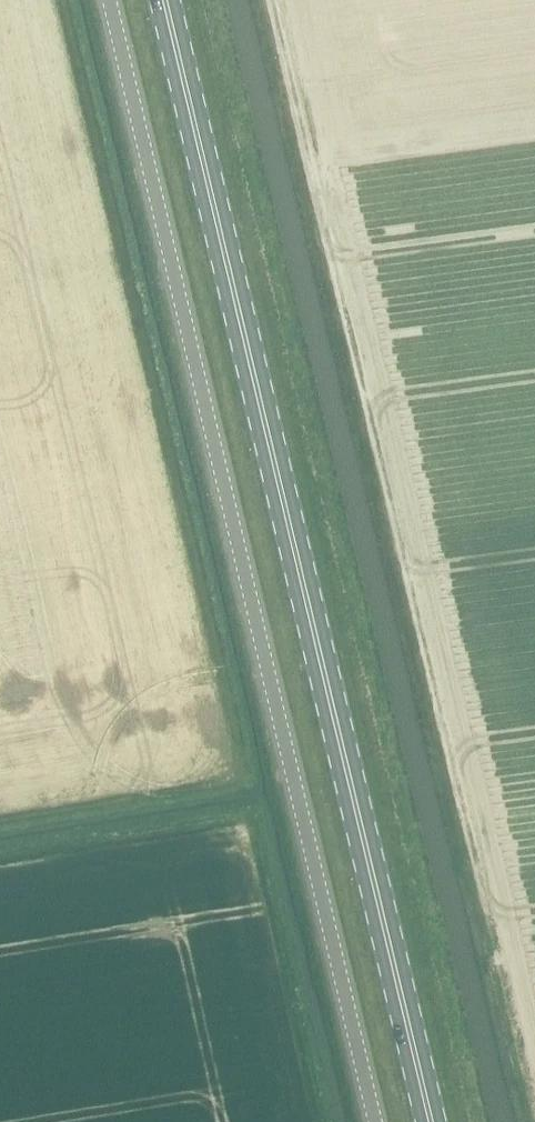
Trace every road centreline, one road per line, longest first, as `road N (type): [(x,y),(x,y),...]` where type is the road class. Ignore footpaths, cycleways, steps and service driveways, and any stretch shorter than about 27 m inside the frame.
road 1 (unclassified): [(374,1121),(109,0)]
road 2 (primary): [(430,1121),(165,0)]
road 3 (track): [(490,914),(274,0)]

